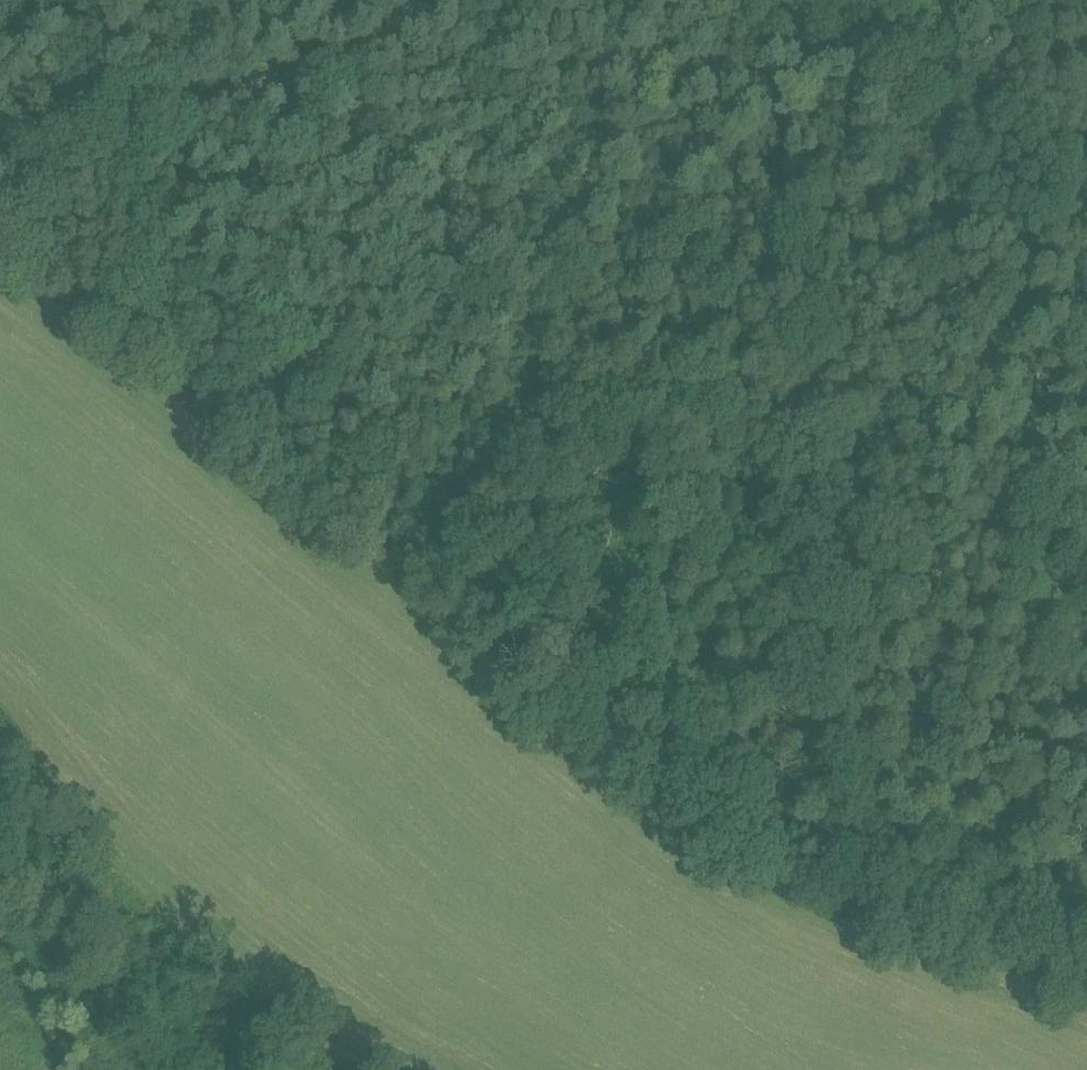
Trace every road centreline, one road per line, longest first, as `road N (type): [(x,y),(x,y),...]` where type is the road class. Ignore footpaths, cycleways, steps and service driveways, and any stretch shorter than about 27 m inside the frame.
road 1 (unclassified): [(0,124),(46,108),(311,73),(371,48),(410,0)]

